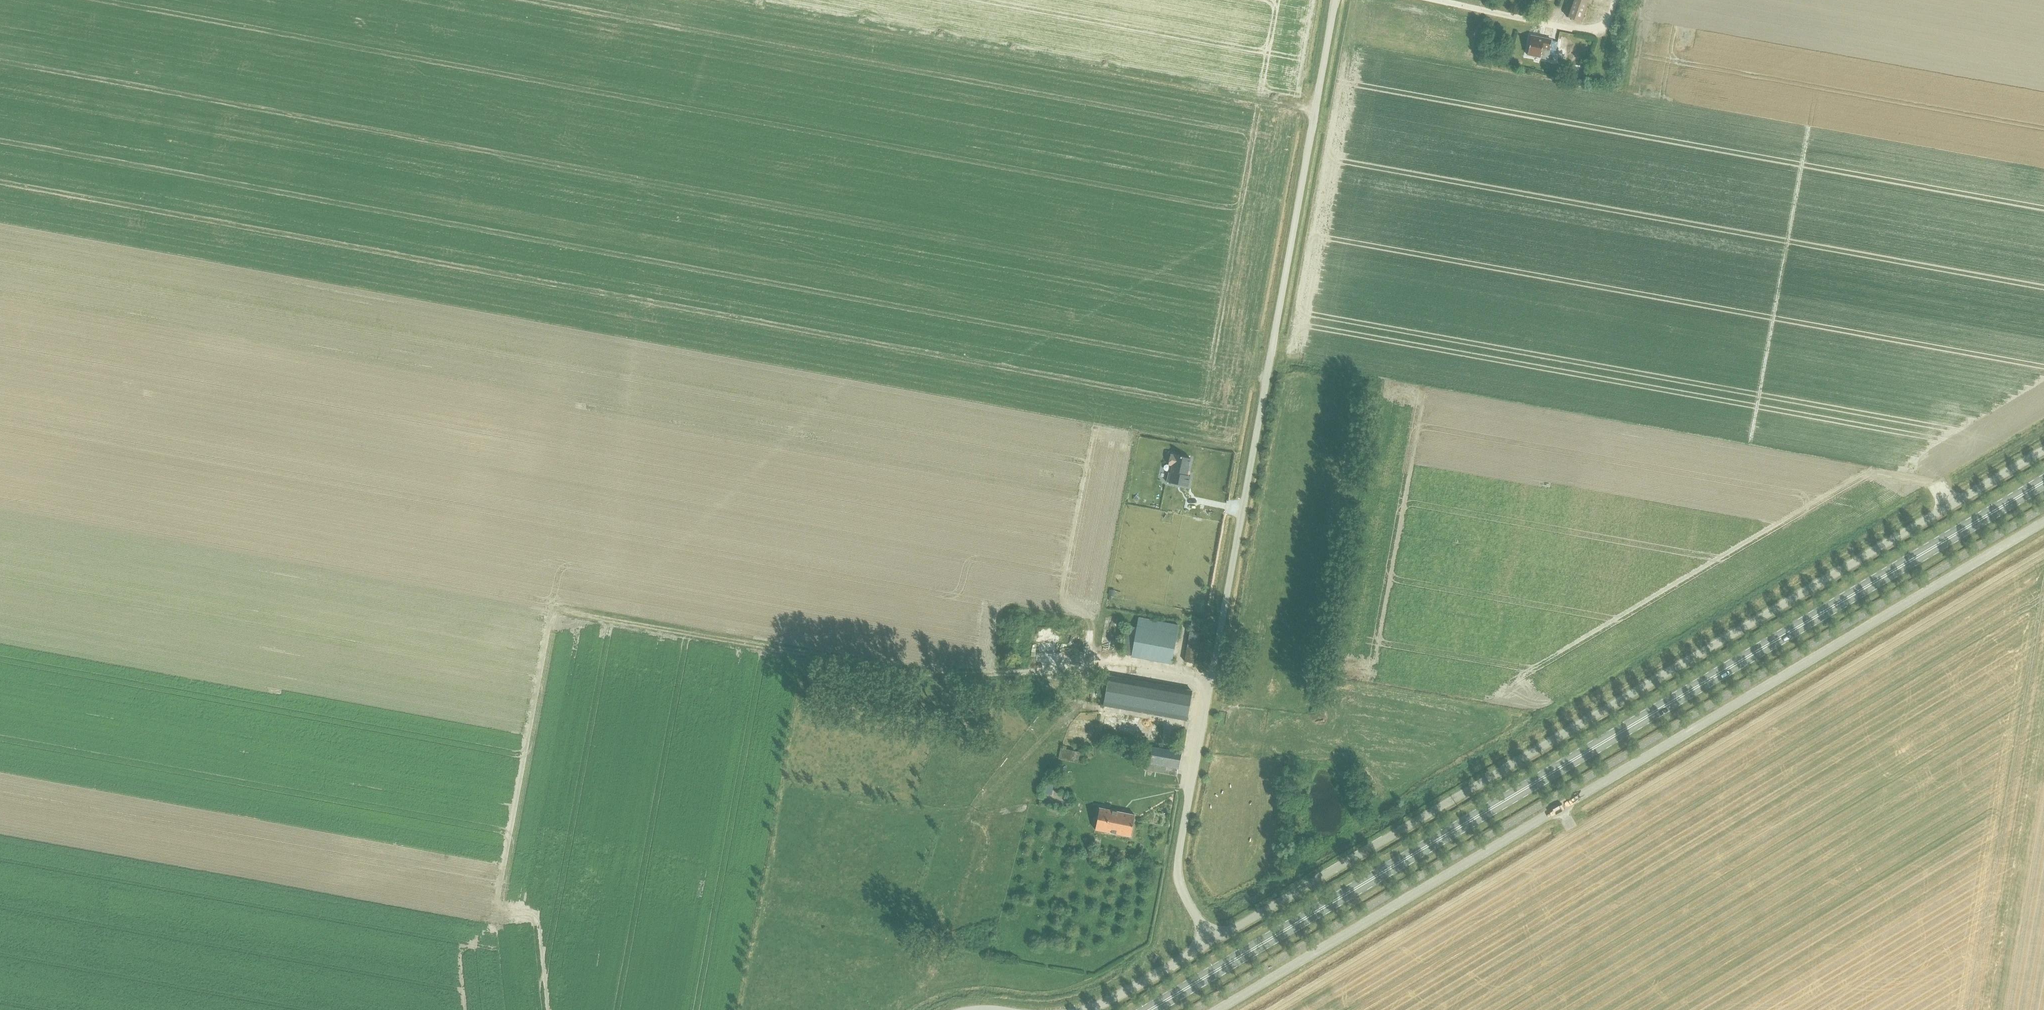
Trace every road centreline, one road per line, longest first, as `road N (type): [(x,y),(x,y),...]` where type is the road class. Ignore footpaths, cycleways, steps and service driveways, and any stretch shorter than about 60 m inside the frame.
road 1 (primary): [(1149,1009),(2043,481)]
road 2 (unclassified): [(1211,941),(2043,448)]
road 3 (unclassified): [(1211,941),(1182,888),(1178,860),(1333,0)]
road 4 (unclassified): [(2043,522),(1219,1009)]
road 5 (unclassified): [(1081,1009),(1211,941)]

